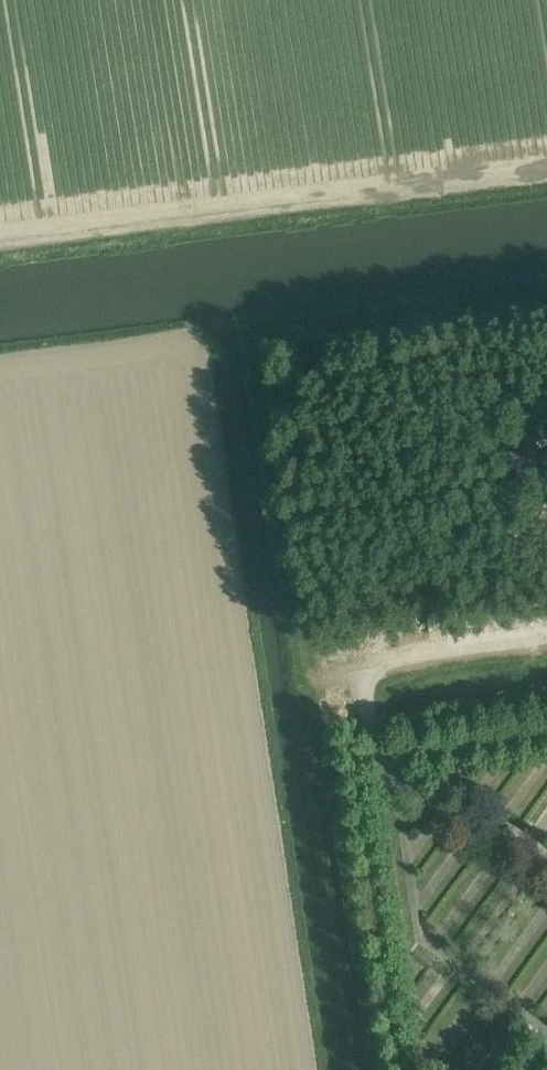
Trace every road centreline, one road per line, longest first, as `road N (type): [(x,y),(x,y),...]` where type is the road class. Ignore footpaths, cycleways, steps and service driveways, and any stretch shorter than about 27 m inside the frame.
road 1 (track): [(363,678),(410,662),(546,641)]

